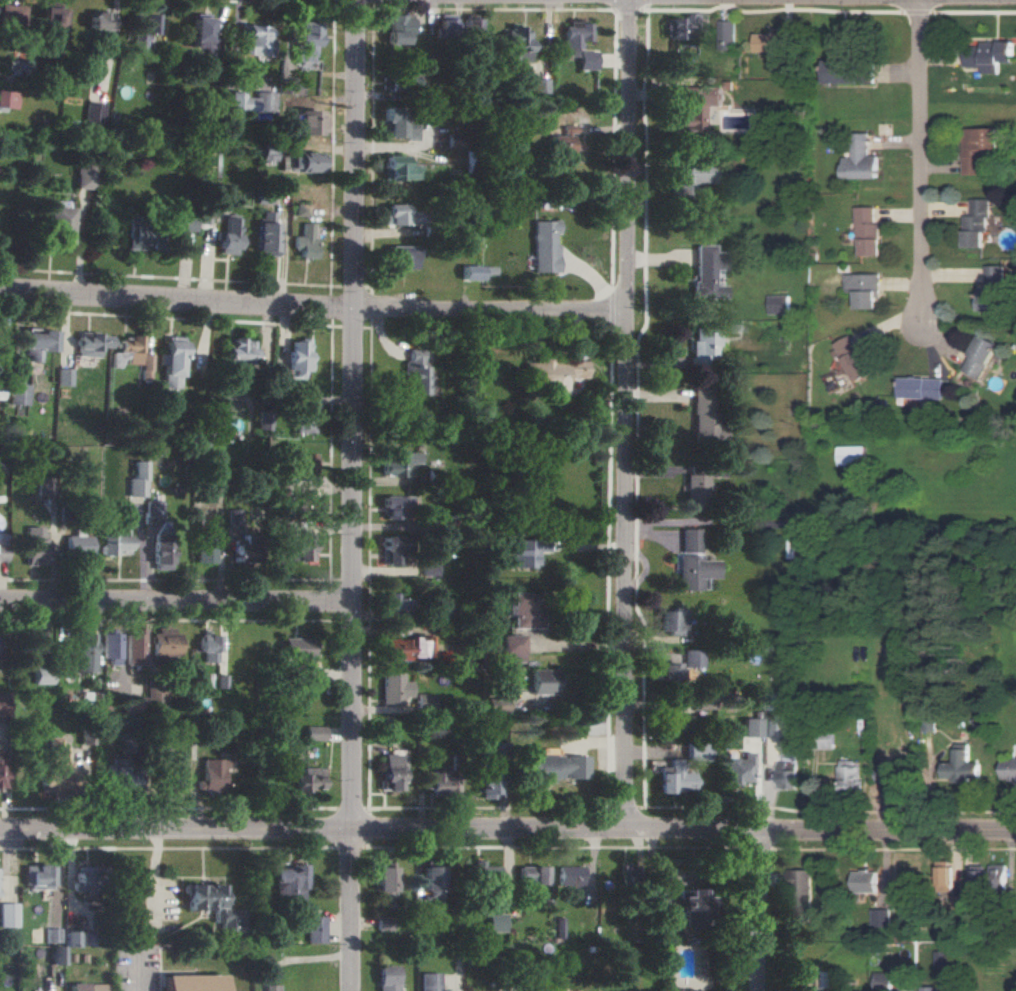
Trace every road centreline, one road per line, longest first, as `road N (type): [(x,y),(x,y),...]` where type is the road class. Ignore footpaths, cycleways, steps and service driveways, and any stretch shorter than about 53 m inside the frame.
road 1 (tertiary): [(1015,833),(0,831)]
road 2 (residential): [(625,0),(632,829)]
road 3 (tertiary): [(356,829),(353,0)]
road 4 (residential): [(0,288),(354,308),(627,308)]
road 5 (residential): [(356,603),(0,601)]
road 6 (residential): [(922,0),(919,321)]
road 7 (residential): [(354,990),(356,829)]
road 8 (residential): [(761,990),(763,832)]

